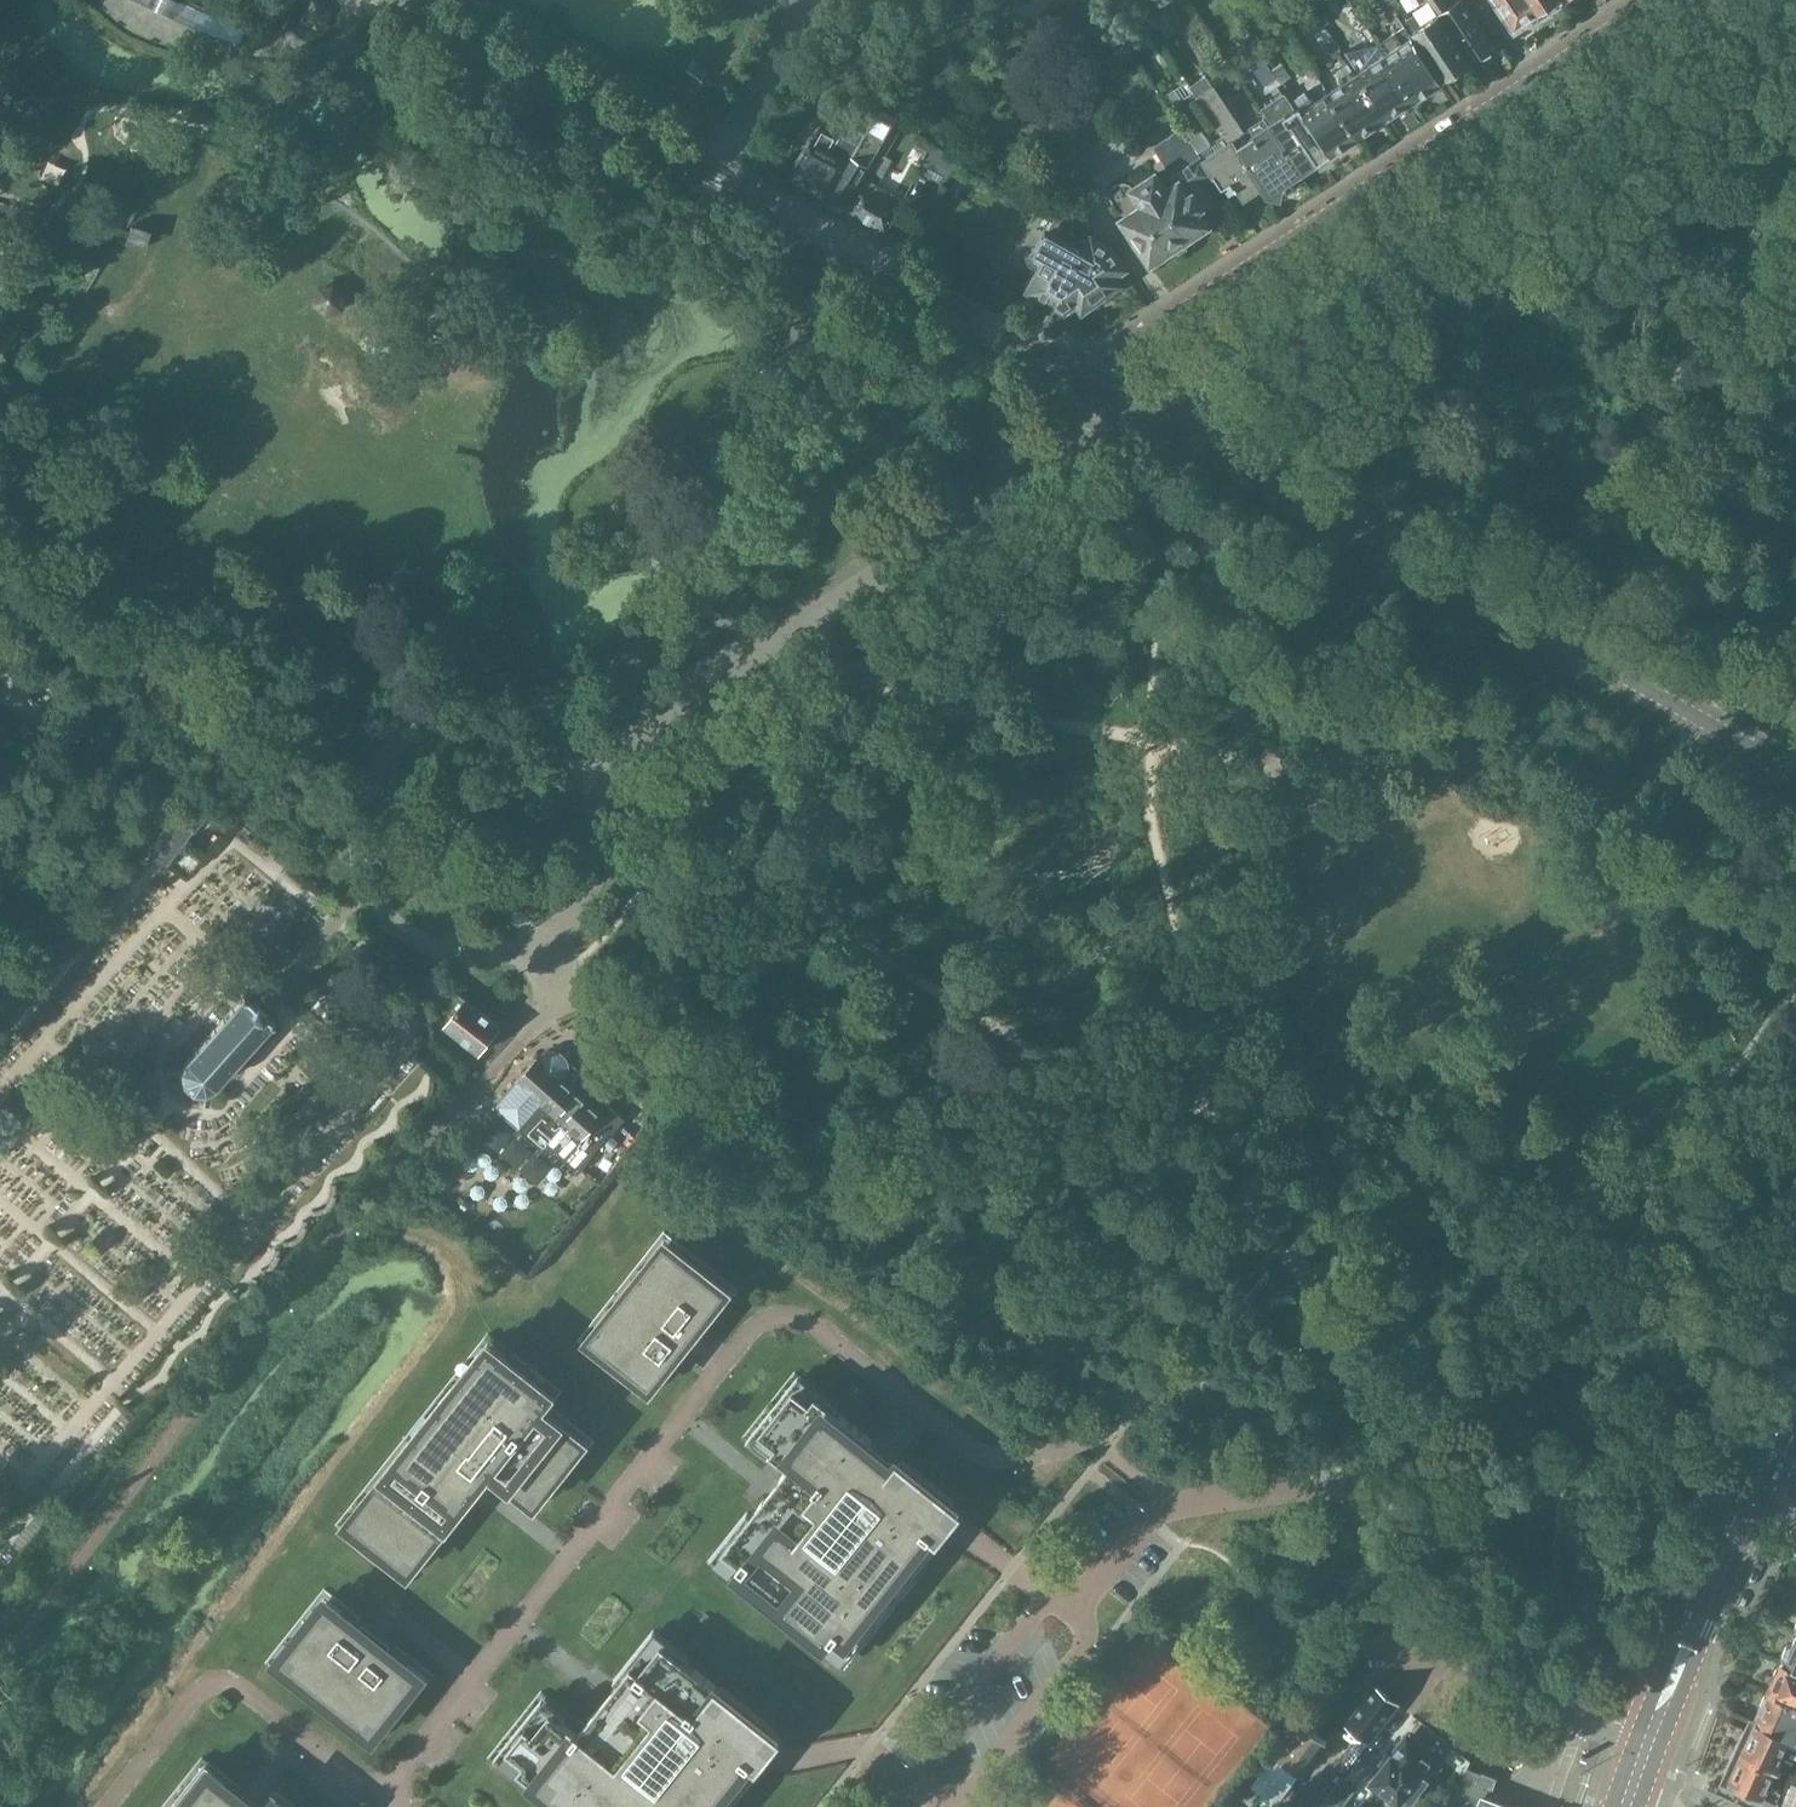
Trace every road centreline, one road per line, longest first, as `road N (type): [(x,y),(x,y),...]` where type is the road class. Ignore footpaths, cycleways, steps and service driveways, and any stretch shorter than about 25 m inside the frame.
road 1 (tertiary): [(1078,383),(407,0)]
road 2 (tertiary): [(1795,782),(1123,405)]
road 3 (residential): [(1078,383),(1658,0)]
road 4 (residential): [(584,772),(1123,405)]
road 5 (residential): [(1651,1746),(1593,1721),(1497,1608),(1351,1496),(1302,1487),(1207,1498),(1148,1524)]
road 6 (residential): [(584,772),(529,724),(451,716),(402,740),(361,803),(360,866),(377,903),(405,932),(460,956),(500,955),(538,942)]
road 7 (secondary): [(1651,1746),(1753,1501)]
road 8 (residential): [(538,942),(576,908),(598,862),(599,811),(584,772)]

